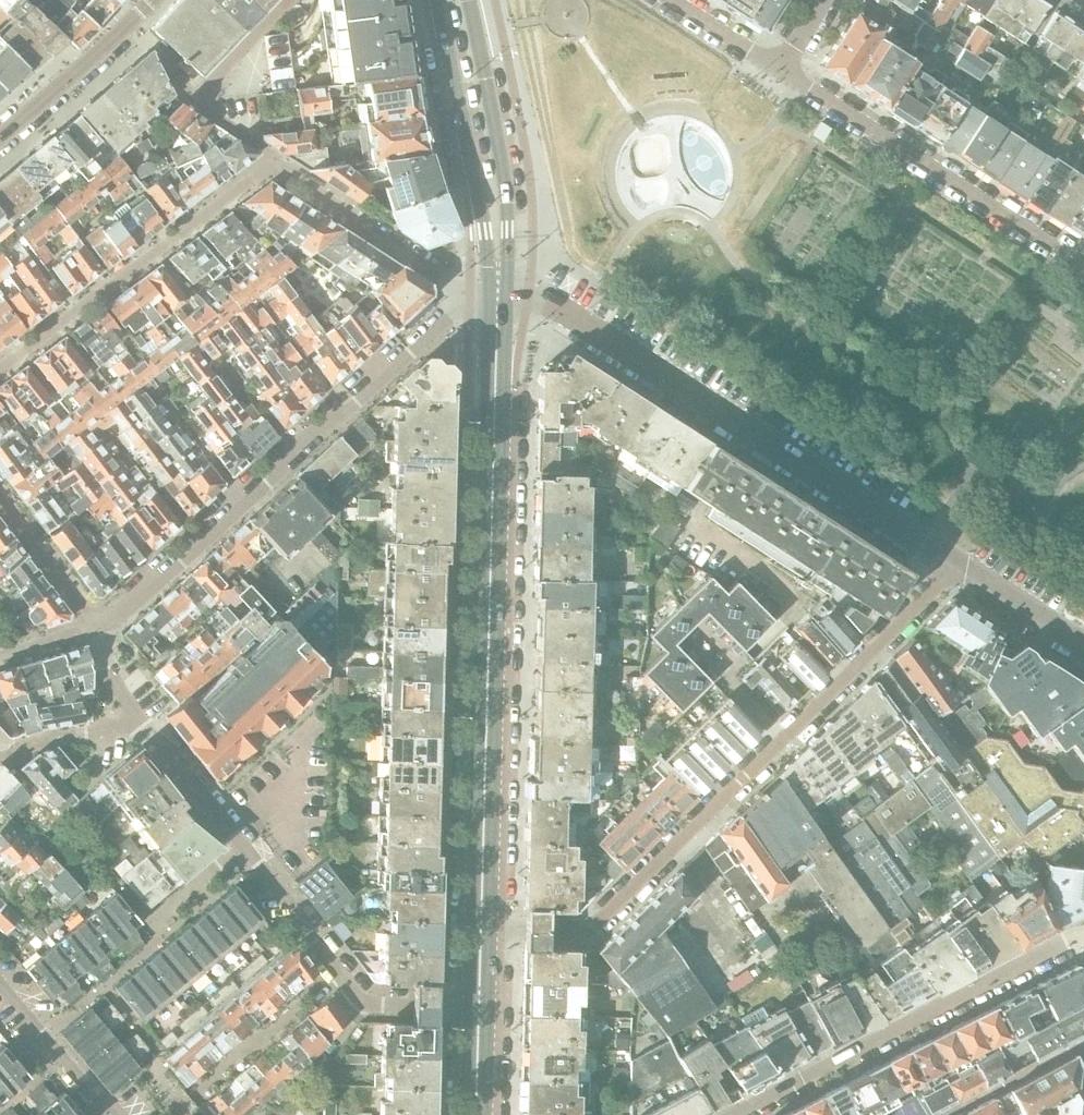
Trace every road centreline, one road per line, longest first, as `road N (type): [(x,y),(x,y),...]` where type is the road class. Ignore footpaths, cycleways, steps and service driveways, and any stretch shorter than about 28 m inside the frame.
road 1 (residential): [(481,935),(569,936),(603,920),(961,566)]
road 2 (residential): [(961,566),(548,303),(497,298)]
road 3 (residential): [(99,628),(133,608),(470,296)]
road 4 (secondary): [(481,935),(495,450)]
road 5 (residential): [(480,1005),(388,1003),(357,989),(132,718)]
road 6 (residential): [(742,1114),(1083,939)]
road 7 (residential): [(1083,266),(781,70)]
road 8 (residential): [(0,371),(276,160)]
road 9 (secondary): [(436,0),(497,298)]
road 10 (secondary): [(497,298),(509,203),(470,0)]
road 11 (residential): [(276,160),(470,296)]
road 12 (residential): [(0,132),(147,0)]
road 13 (residential): [(115,1114),(0,985)]
road 14 (residential): [(99,628),(0,494)]
road 15 (secondary): [(497,298),(495,450)]
road 16 (residential): [(951,1114),(1083,1046)]
road 17 (residential): [(1083,646),(961,566)]
road 18 (residential): [(132,718),(93,736),(26,740),(0,756)]
road 19 (residential): [(198,99),(212,73),(285,0)]
road 20 (residential): [(781,70),(672,0)]

